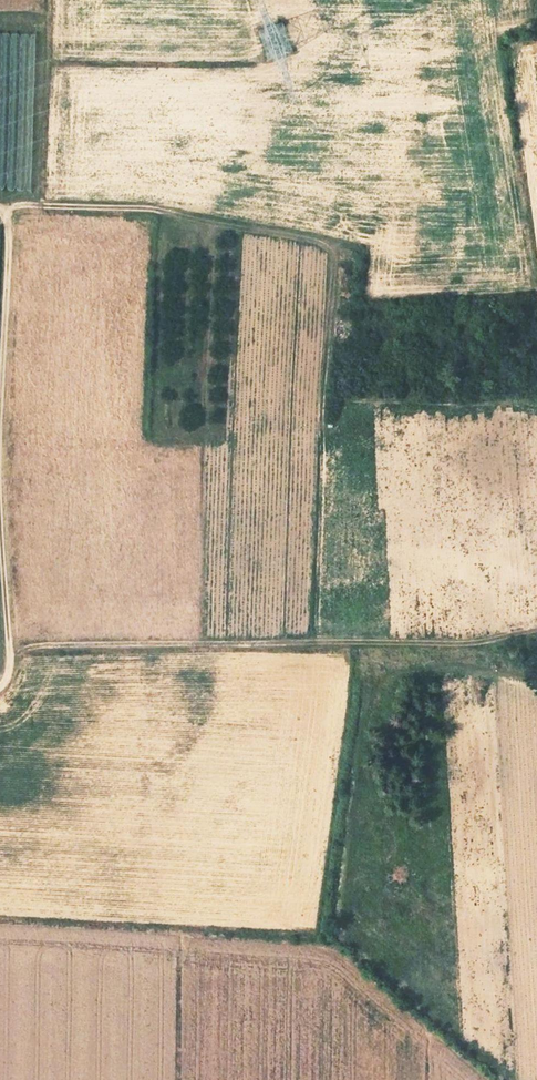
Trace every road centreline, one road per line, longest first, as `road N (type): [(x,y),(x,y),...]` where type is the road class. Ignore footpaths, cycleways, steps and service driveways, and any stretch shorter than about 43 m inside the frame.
road 1 (track): [(2,211),(149,208),(310,238),(334,254),(315,643)]
road 2 (track): [(11,656),(35,647),(470,645),(536,630)]
road 3 (track): [(0,689),(11,656),(0,454),(12,244),(0,210)]

